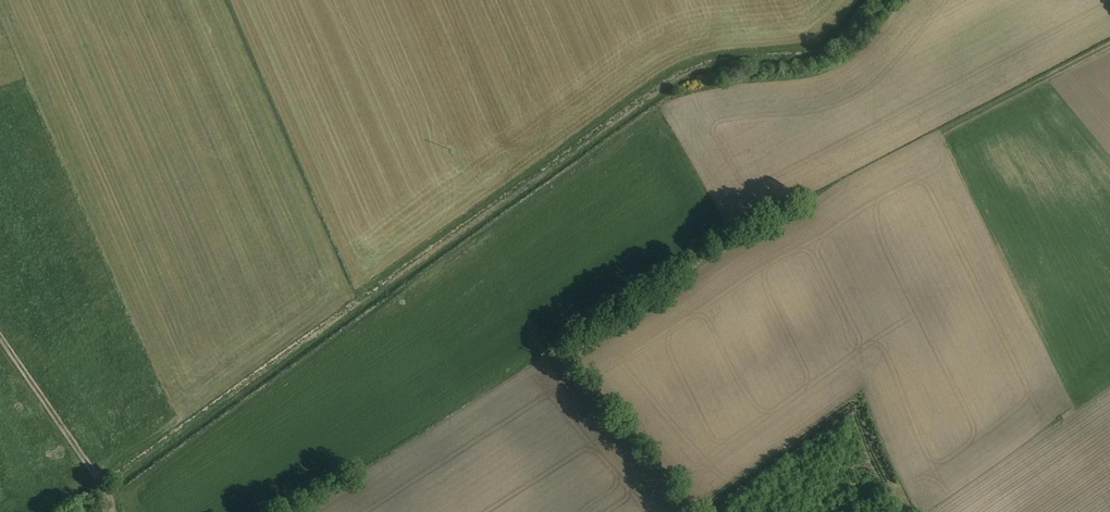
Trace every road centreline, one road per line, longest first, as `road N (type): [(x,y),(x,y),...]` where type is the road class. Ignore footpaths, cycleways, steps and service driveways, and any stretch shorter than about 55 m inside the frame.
road 1 (track): [(0,335),(104,483),(115,511)]
road 2 (track): [(942,131),(1109,43)]

